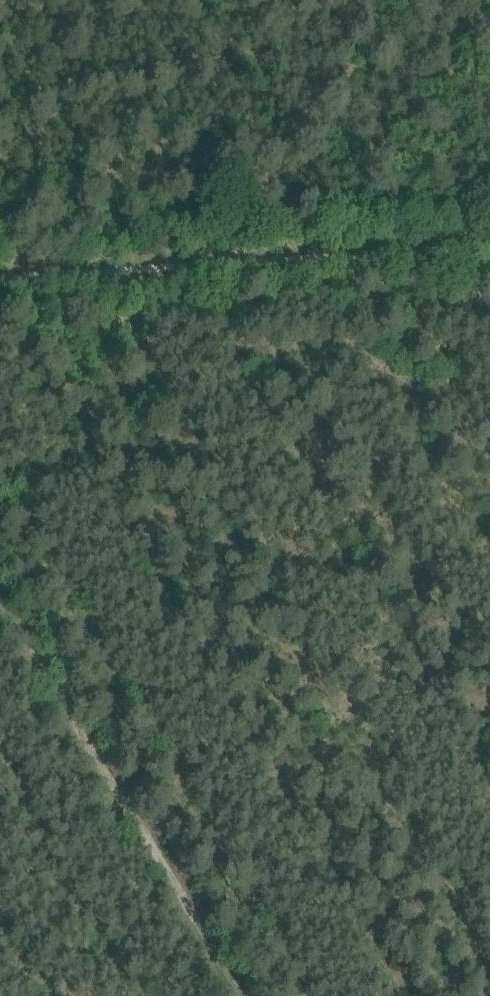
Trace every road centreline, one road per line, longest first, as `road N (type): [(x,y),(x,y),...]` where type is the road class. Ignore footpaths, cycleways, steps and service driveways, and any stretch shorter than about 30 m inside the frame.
road 1 (track): [(0,275),(489,243)]
road 2 (track): [(0,621),(234,995)]

